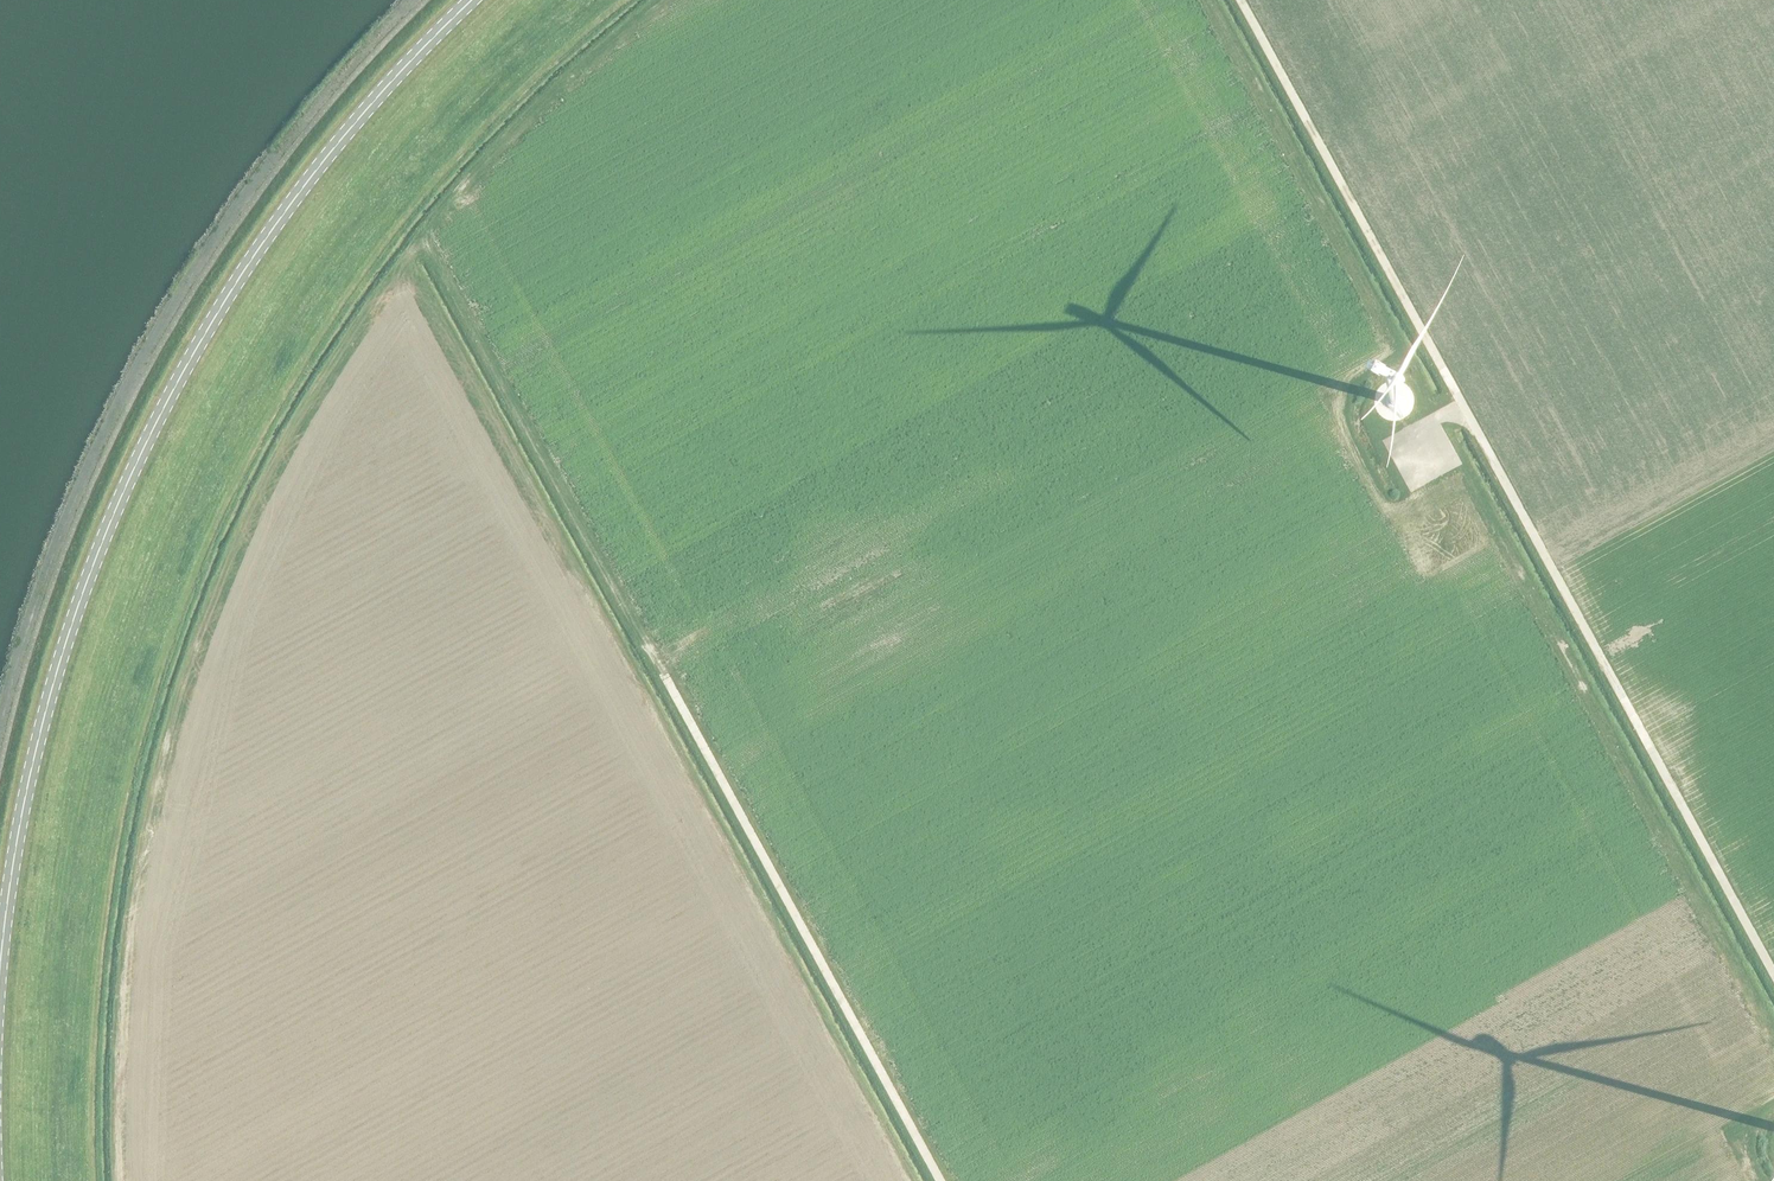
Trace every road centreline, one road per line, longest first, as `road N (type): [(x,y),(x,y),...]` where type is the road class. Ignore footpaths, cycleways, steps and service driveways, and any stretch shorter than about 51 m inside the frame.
road 1 (secondary): [(0,930),(24,782),(65,627),(150,423),(233,279),(284,207),(399,70),(469,0)]

